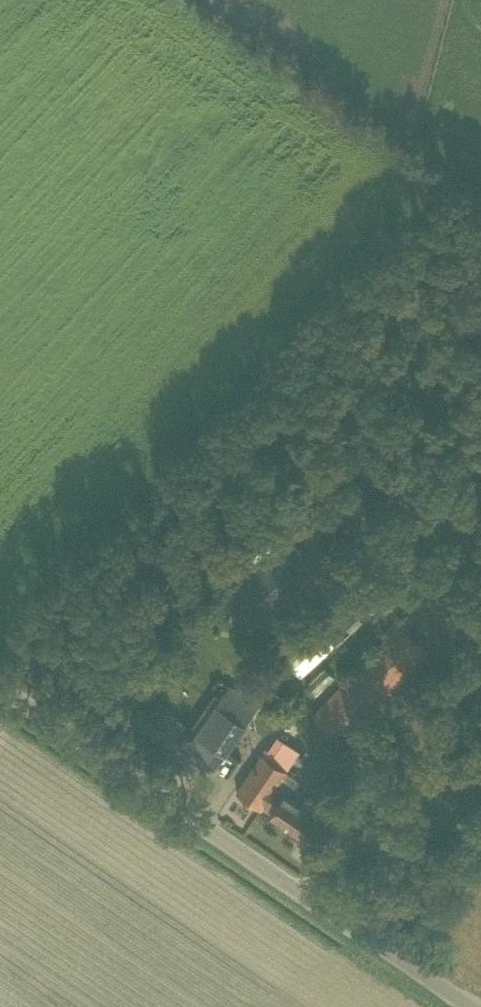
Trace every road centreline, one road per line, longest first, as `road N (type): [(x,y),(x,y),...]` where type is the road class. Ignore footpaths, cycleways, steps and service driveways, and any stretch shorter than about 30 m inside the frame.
road 1 (unclassified): [(467,1006),(0,689)]

